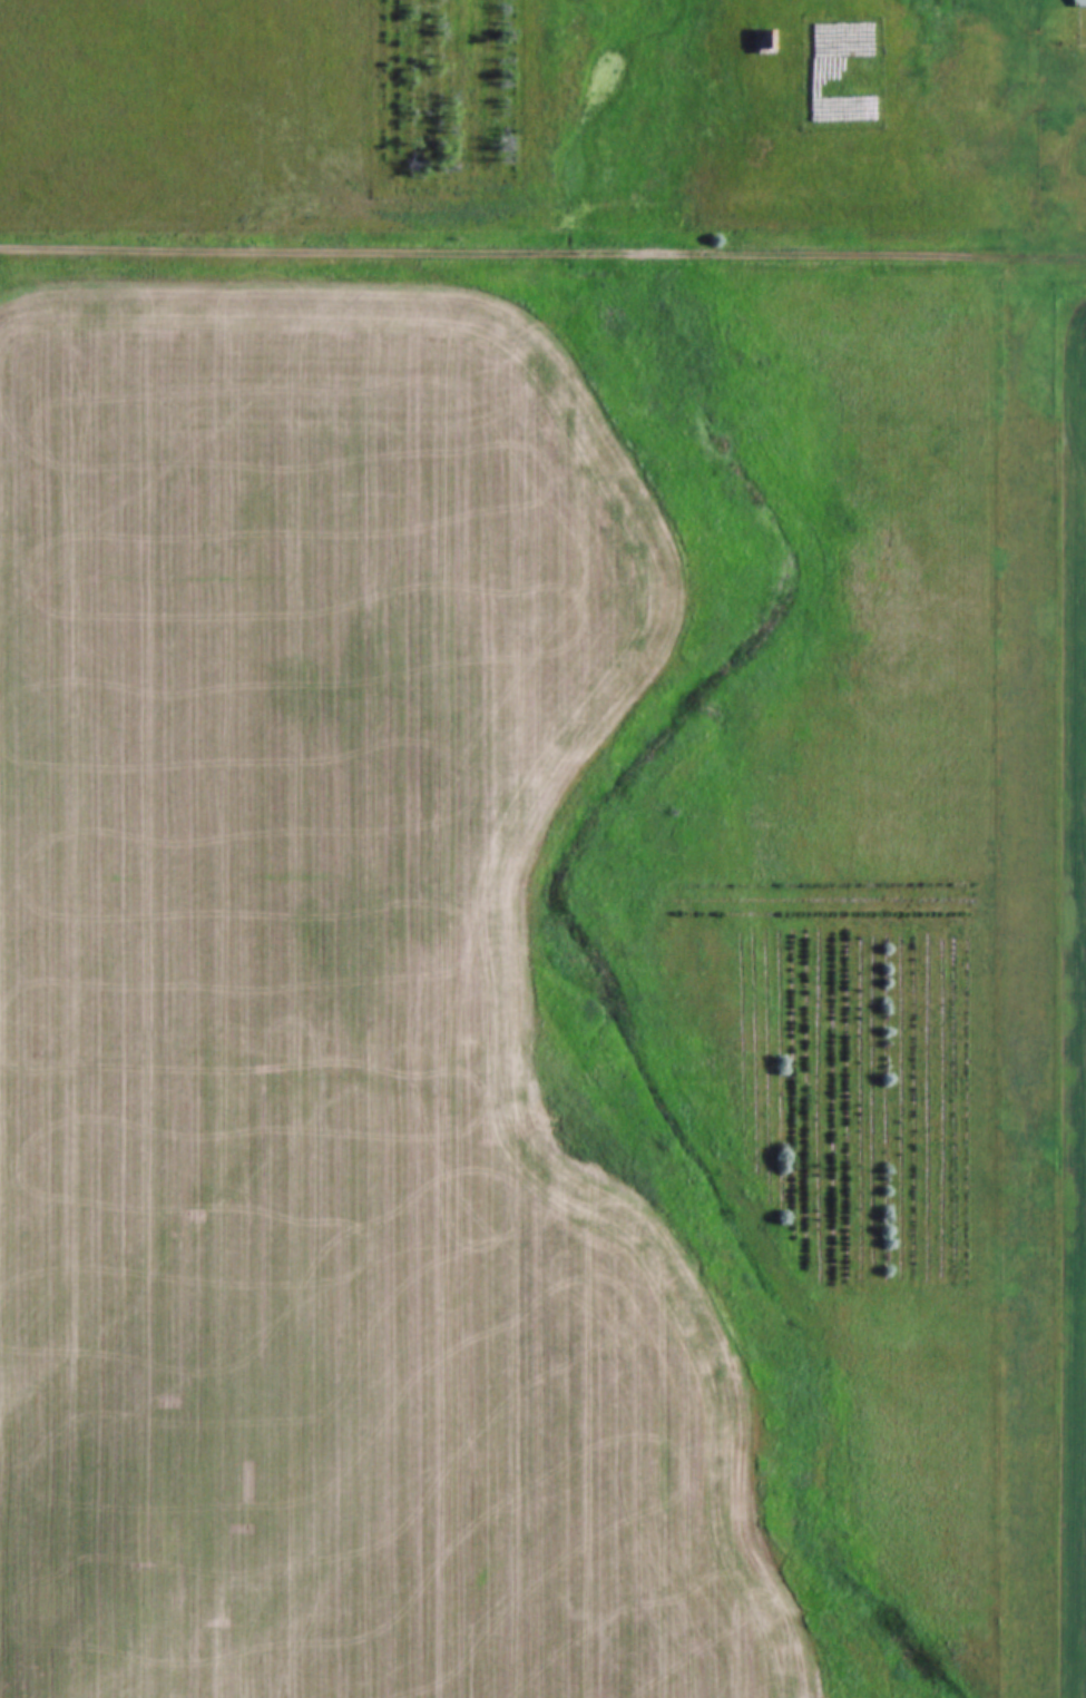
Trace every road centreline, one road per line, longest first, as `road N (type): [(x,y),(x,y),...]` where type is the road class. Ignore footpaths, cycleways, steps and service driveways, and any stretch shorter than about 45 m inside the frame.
road 1 (track): [(1085,260),(0,254)]

